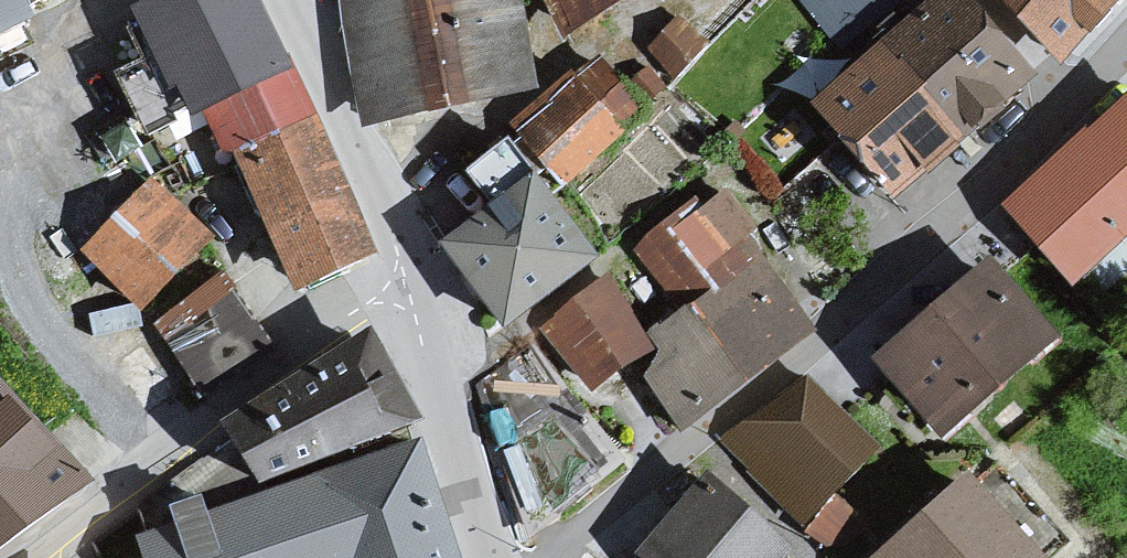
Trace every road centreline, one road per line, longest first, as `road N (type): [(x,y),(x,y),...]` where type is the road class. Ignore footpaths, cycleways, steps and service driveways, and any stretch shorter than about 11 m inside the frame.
road 1 (residential): [(1126,43),(970,199),(643,498),(559,557)]
road 2 (residential): [(407,291),(49,557)]
road 3 (residential): [(407,291),(342,96),(289,0)]
road 4 (residential): [(501,557),(407,291)]
road 5 (residential): [(135,0),(0,69)]

